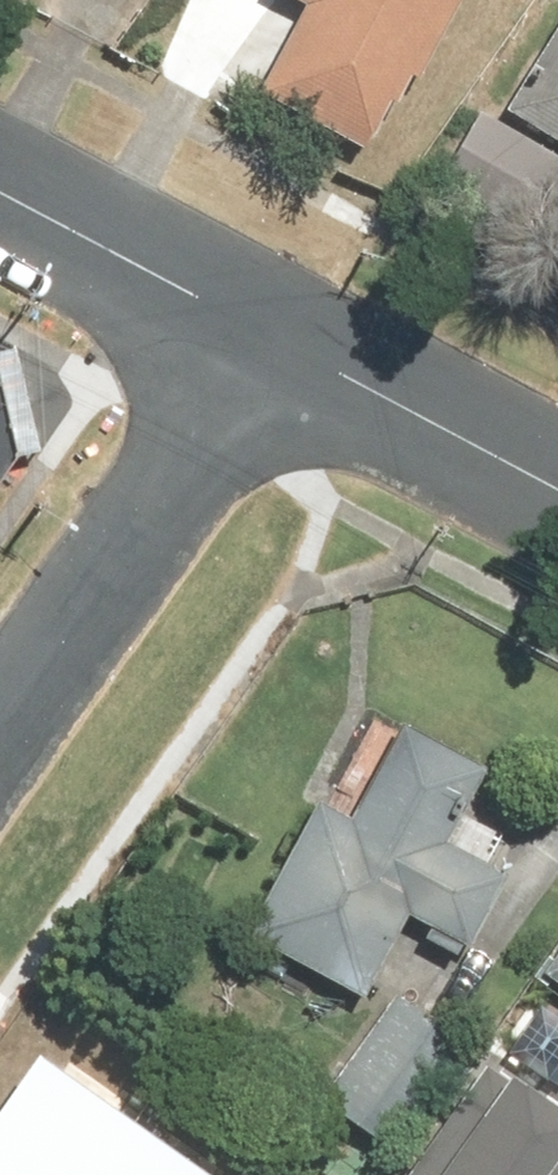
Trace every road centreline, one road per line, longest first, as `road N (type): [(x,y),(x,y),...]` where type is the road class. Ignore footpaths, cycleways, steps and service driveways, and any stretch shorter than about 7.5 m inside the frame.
road 1 (residential): [(285,345),(0,746)]
road 2 (residential): [(0,193),(285,345)]
road 3 (residential): [(285,345),(557,489)]

